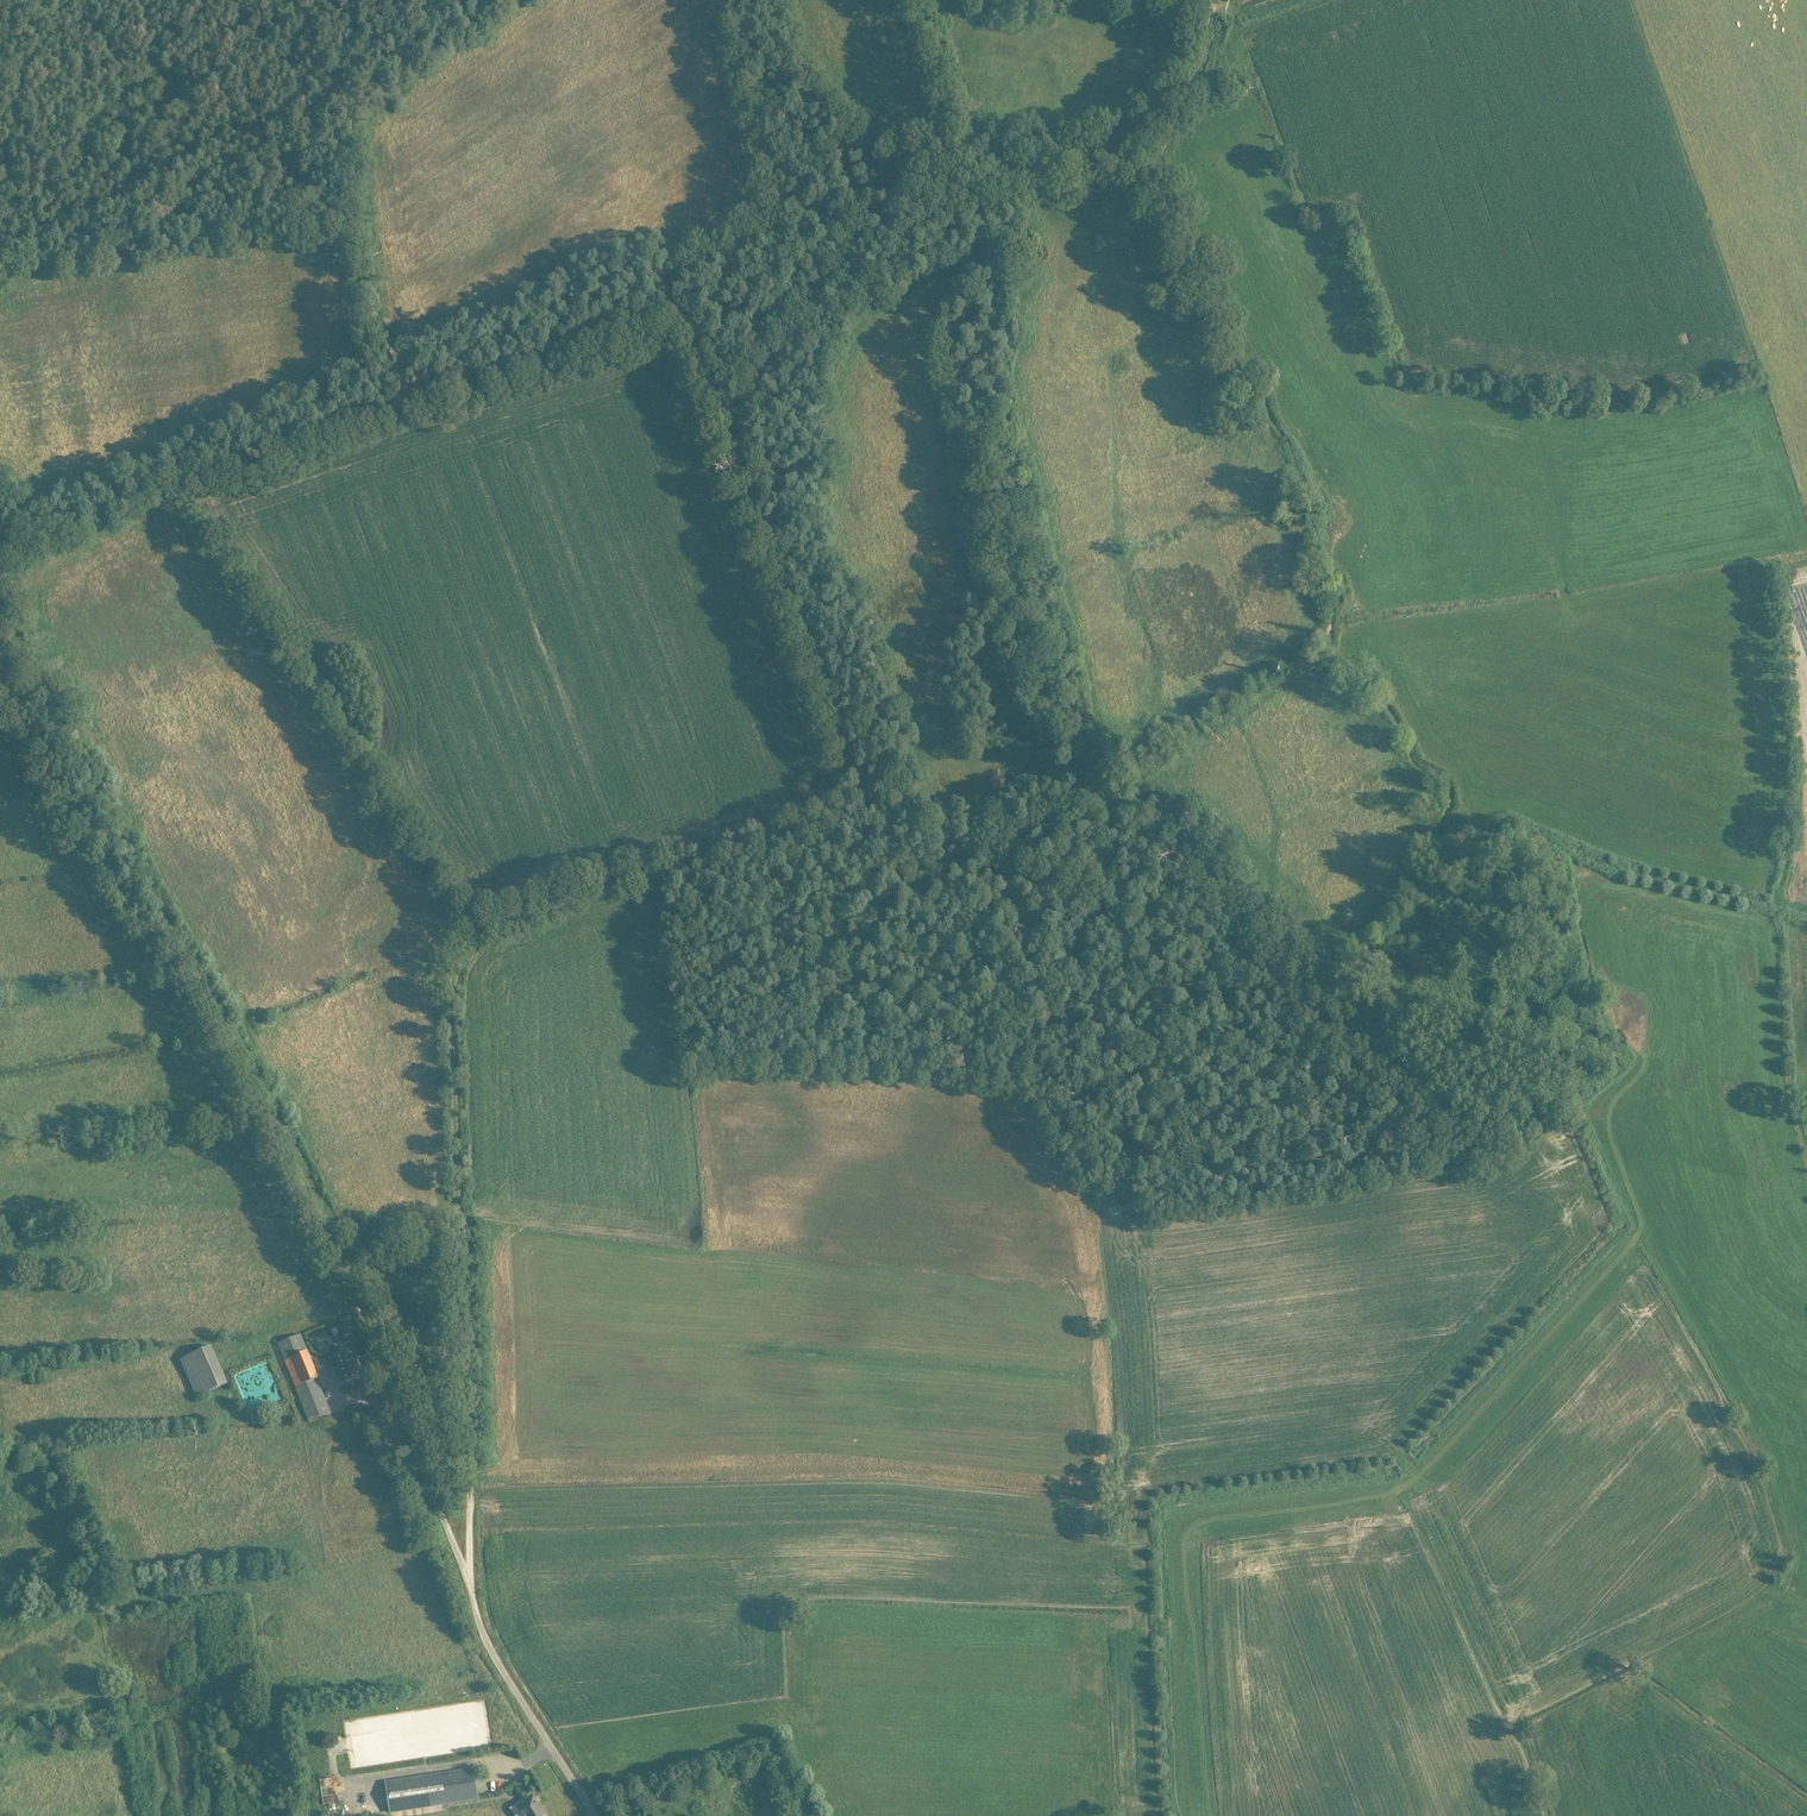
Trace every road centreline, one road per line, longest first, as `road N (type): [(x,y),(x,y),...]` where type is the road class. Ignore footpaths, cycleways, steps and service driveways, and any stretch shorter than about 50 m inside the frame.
road 1 (track): [(470,1579),(456,974),(478,937),(863,800),(729,430)]
road 2 (track): [(729,430),(755,374),(891,190),(940,175),(1068,162),(1153,127),(1191,90),(1208,54),(1215,0)]
road 3 (unclassified): [(595,1815),(488,1643),(360,1305)]

